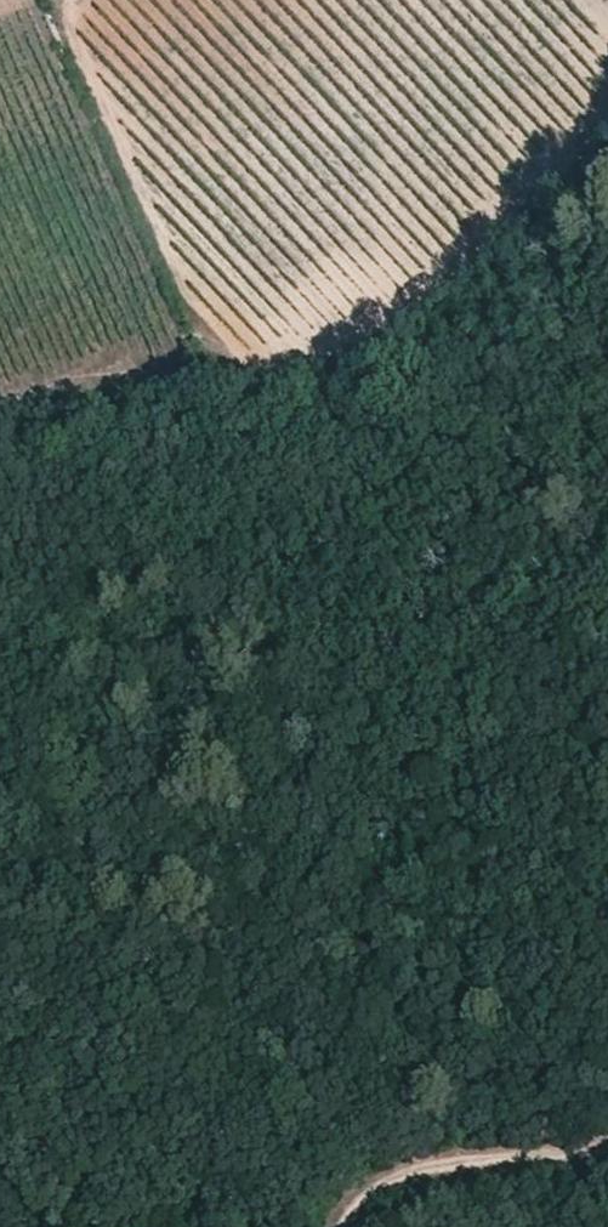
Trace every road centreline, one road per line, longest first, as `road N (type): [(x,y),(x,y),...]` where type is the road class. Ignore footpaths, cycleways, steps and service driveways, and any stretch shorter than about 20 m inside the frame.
road 1 (track): [(607,591),(561,632),(364,741),(268,754),(194,685),(121,662),(71,662),(16,644),(0,656)]
road 2 (track): [(607,1143),(396,1183),(333,1226)]

